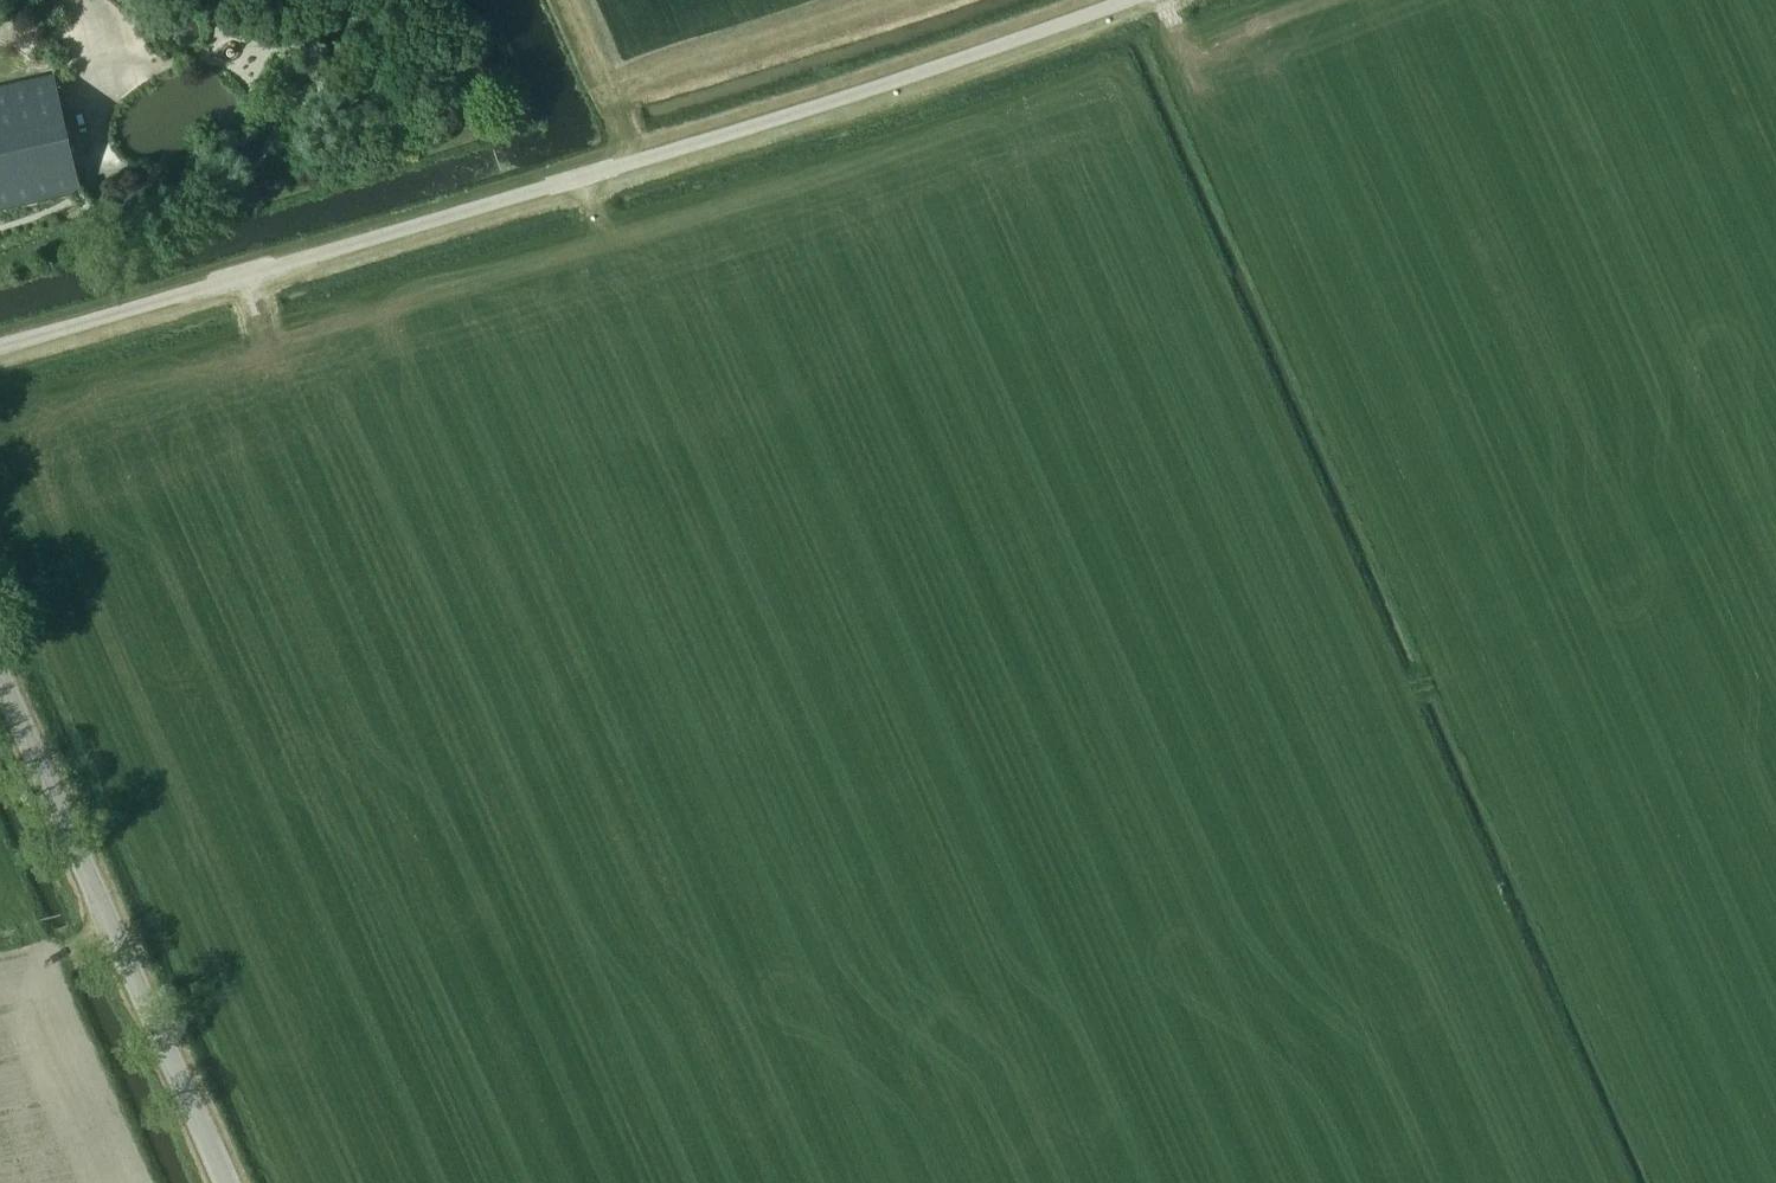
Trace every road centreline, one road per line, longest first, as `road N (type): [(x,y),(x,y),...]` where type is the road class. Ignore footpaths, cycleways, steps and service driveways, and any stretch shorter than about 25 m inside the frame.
road 1 (unclassified): [(0,346),(794,110),(1123,0)]
road 2 (tertiary): [(226,1182),(0,680)]

